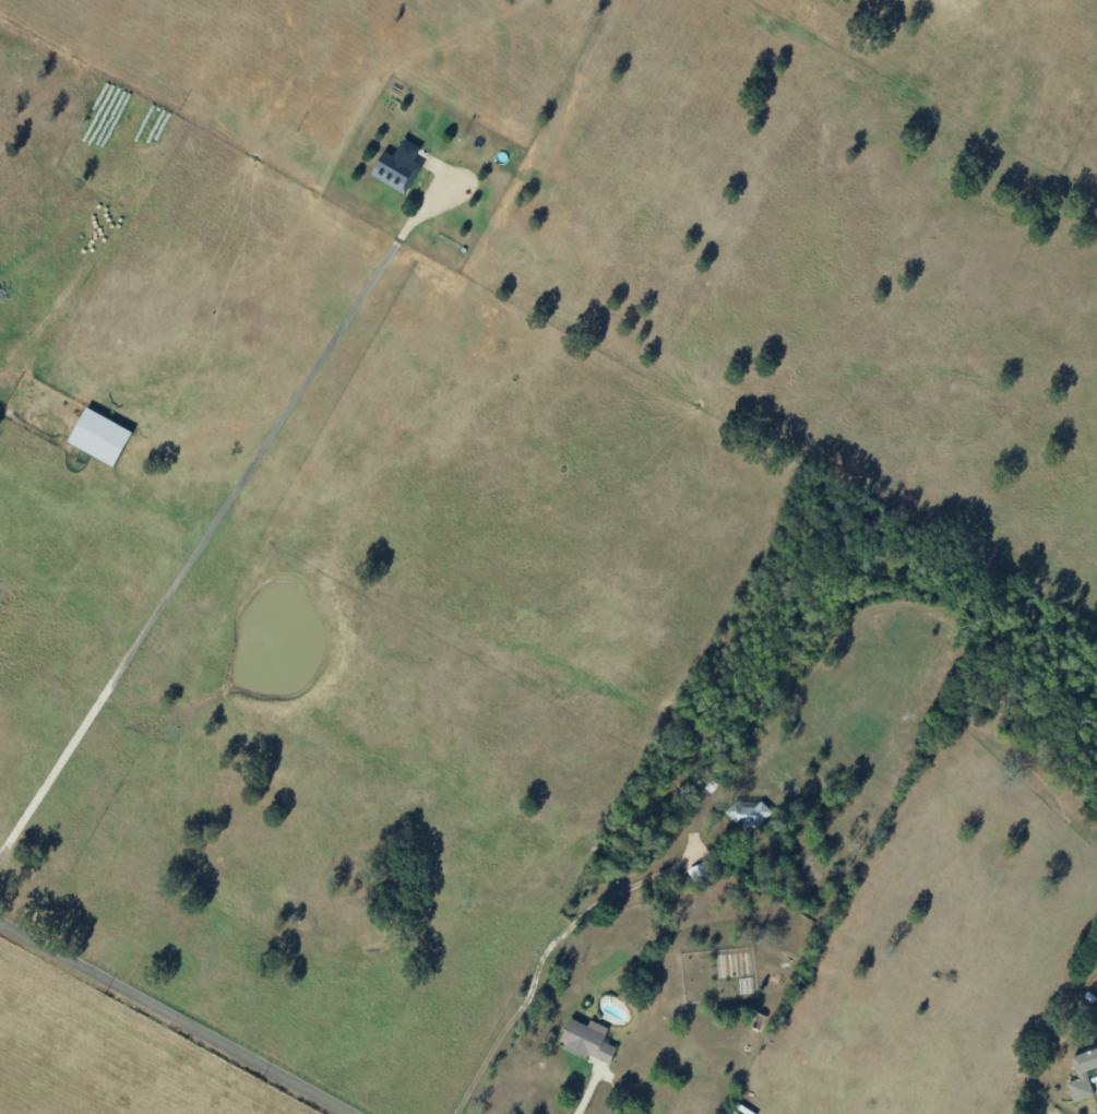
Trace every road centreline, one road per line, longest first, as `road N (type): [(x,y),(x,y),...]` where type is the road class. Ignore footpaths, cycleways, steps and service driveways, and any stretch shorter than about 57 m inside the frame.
road 1 (residential): [(337,1113),(0,923)]

